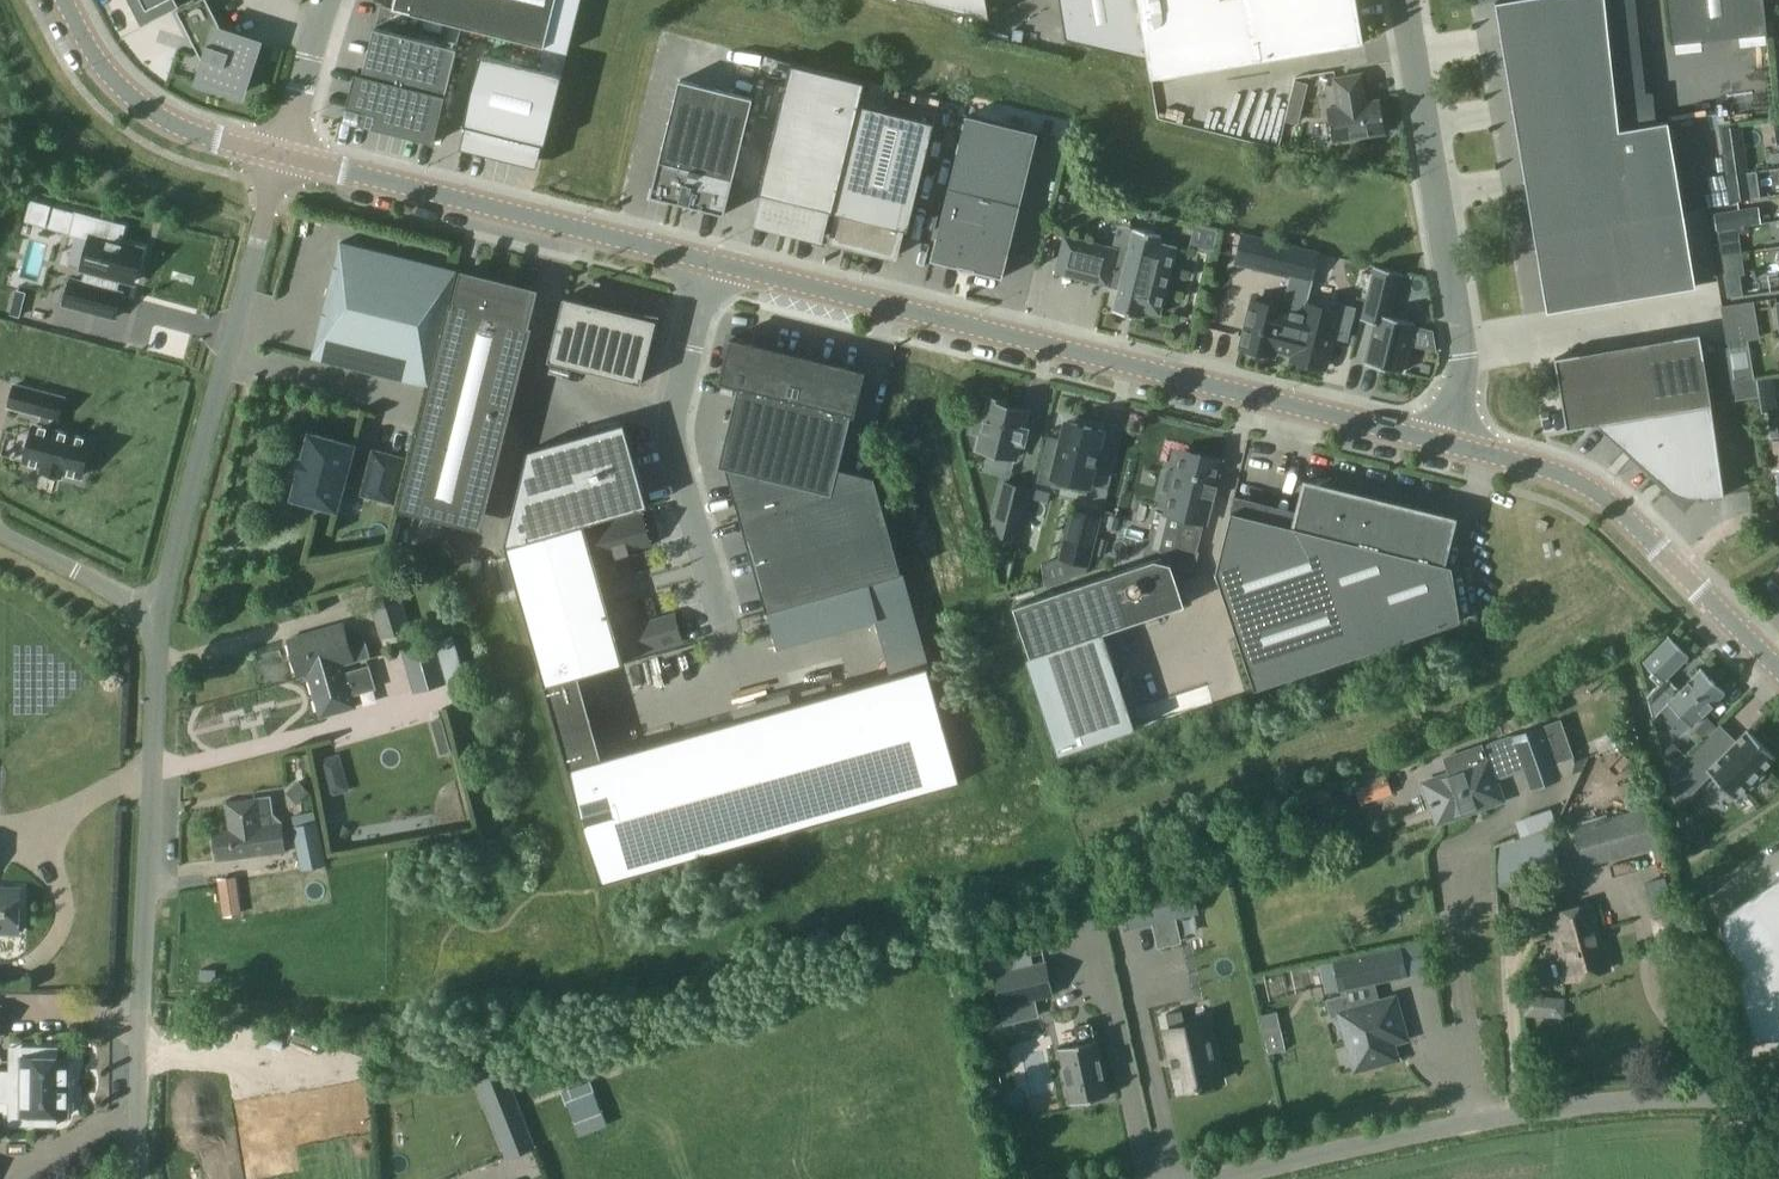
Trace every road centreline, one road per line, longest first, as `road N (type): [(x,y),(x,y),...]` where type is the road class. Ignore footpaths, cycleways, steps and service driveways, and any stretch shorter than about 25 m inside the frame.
road 1 (tertiary): [(705,259),(1444,441)]
road 2 (unclassified): [(142,1178),(136,1124),(156,614)]
road 3 (unclassified): [(1778,1096),(1575,1112),(1233,1178)]
road 4 (residential): [(156,614),(278,155)]
road 5 (residential): [(1444,441),(1460,357),(1407,0)]
road 6 (tertiary): [(278,155),(705,259)]
road 7 (tertiary): [(1444,441),(1586,485),(1778,671)]
road 8 (tertiary): [(64,0),(101,68),(155,117),(278,155)]
road 9 (residential): [(705,259),(670,409),(682,491)]
road 10 (unclassified): [(156,614),(0,540)]
road 11 (residential): [(278,155),(321,0)]

